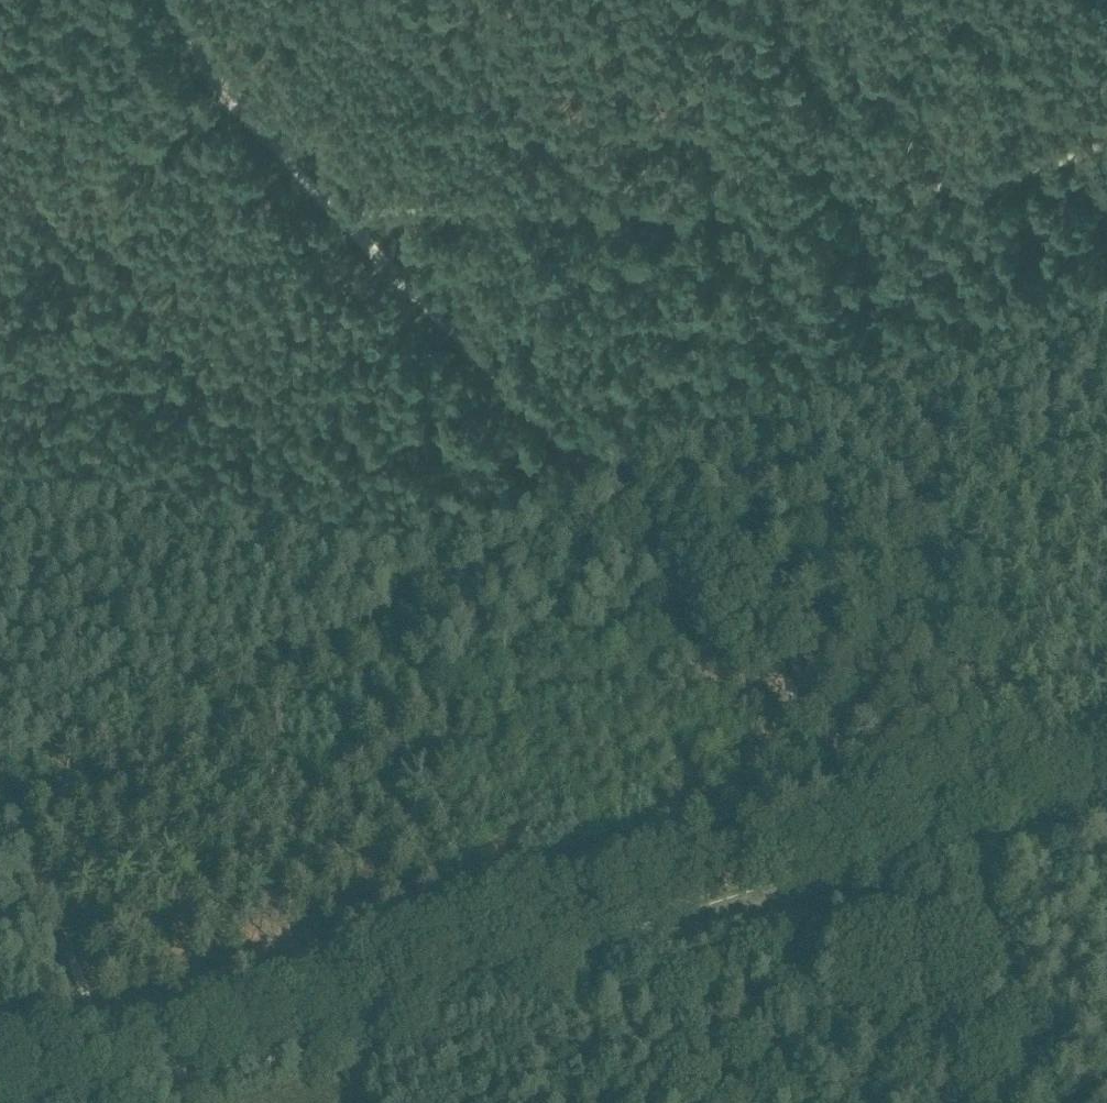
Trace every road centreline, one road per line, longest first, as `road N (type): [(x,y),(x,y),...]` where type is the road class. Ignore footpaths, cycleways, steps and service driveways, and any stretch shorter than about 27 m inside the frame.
road 1 (tertiary): [(89,1102),(1106,789)]
road 2 (track): [(165,0),(257,134),(338,215),(652,211),(1004,180),(1106,139)]
road 3 (track): [(855,753),(706,854),(438,938),(177,1036),(104,1033),(38,871),(0,826)]
road 4 (track): [(338,215),(855,753)]
road 5 (track): [(1106,487),(989,530),(935,570),(855,753)]
road 6 (track): [(1044,1102),(969,856),(950,838)]
road 7 (track): [(855,753),(950,838)]

